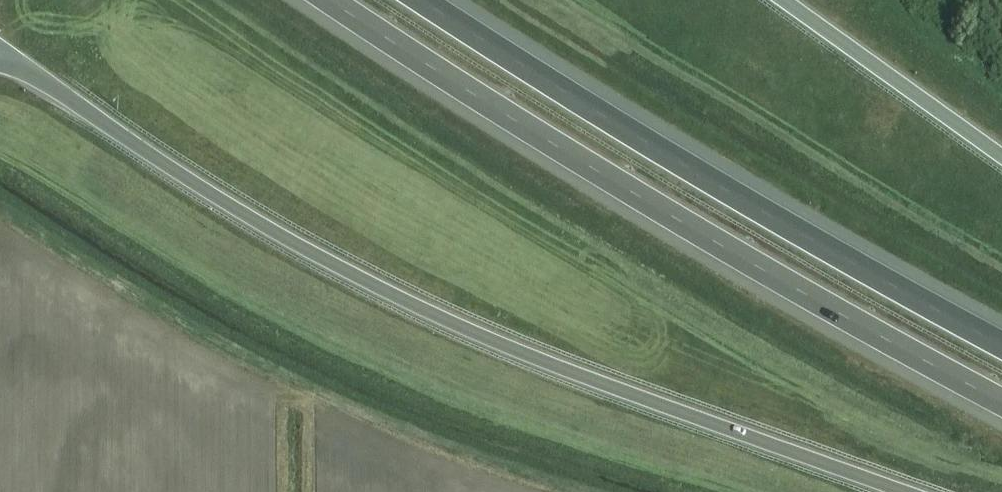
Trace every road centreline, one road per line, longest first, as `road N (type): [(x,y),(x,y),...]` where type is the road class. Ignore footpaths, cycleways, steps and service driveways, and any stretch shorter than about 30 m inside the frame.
road 1 (motorway): [(0,48),(155,157),(353,275),(586,378),(905,491)]
road 2 (motorway): [(331,0),(808,297),(1001,402)]
road 3 (motorway): [(1001,342),(830,247),(429,0)]
road 4 (motorway): [(1001,156),(783,0)]

